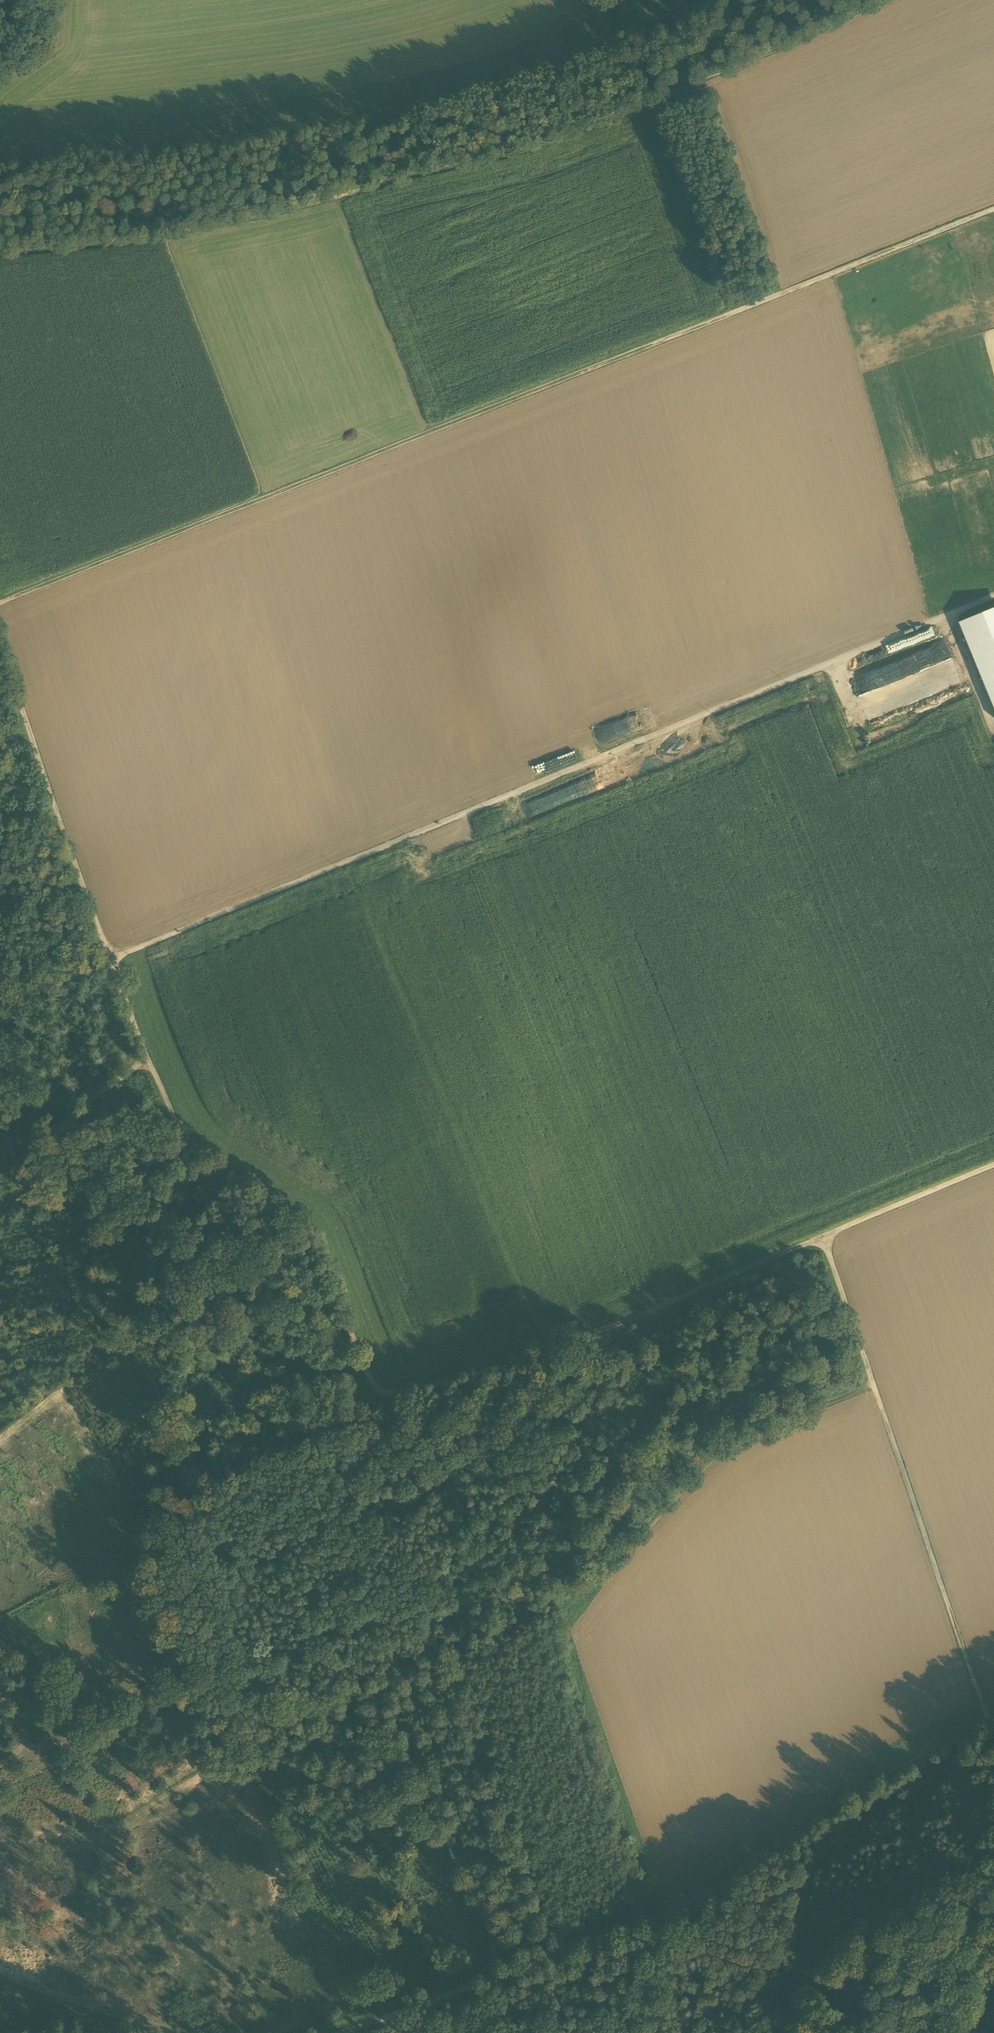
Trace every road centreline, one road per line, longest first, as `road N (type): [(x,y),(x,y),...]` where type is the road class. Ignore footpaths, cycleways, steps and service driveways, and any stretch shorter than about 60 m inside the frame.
road 1 (track): [(993,209),(0,603)]
road 2 (track): [(993,597),(110,960)]
road 3 (track): [(824,1236),(500,1371),(389,1393),(373,1388),(306,1229),(185,1147),(149,1061)]
road 4 (track): [(989,1728),(824,1236)]
road 5 (track): [(349,2032),(722,1888)]
road 6 (track): [(110,960),(0,647)]
road 7 (track): [(800,1835),(960,1739)]
road 8 (track): [(993,1165),(824,1236)]

